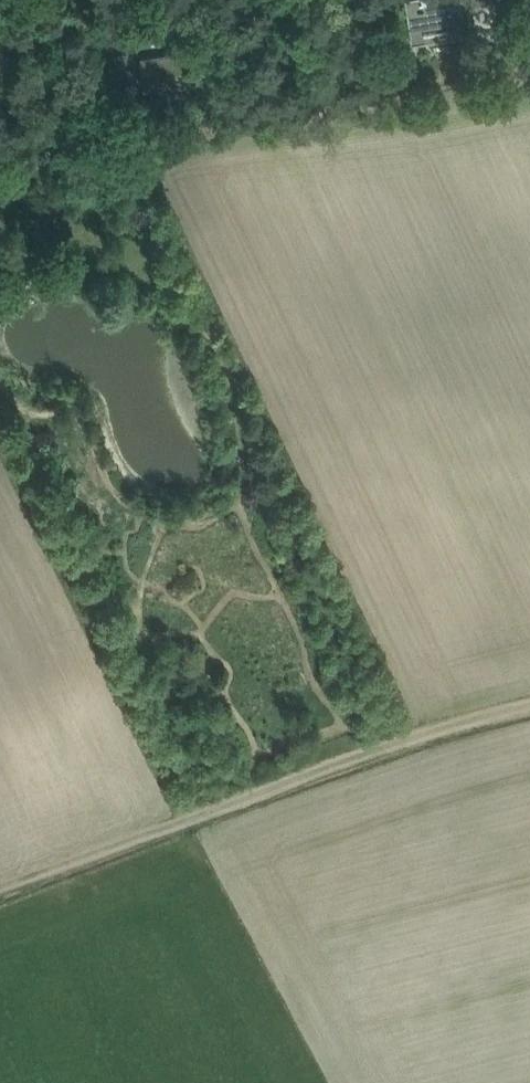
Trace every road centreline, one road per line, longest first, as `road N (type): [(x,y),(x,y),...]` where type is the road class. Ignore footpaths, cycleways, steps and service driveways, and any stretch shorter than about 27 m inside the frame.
road 1 (track): [(0,891),(105,847),(529,703)]

